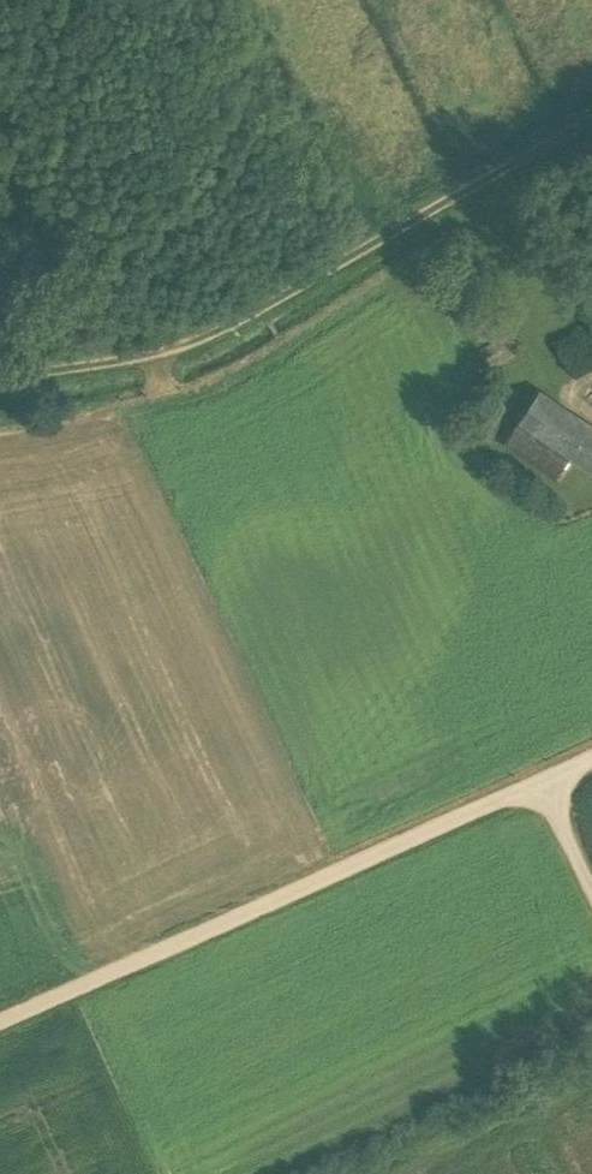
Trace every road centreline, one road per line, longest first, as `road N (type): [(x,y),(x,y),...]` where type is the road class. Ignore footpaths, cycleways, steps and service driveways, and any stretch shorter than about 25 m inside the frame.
road 1 (track): [(591,124),(171,350),(0,378)]
road 2 (track): [(591,758),(0,1017)]

